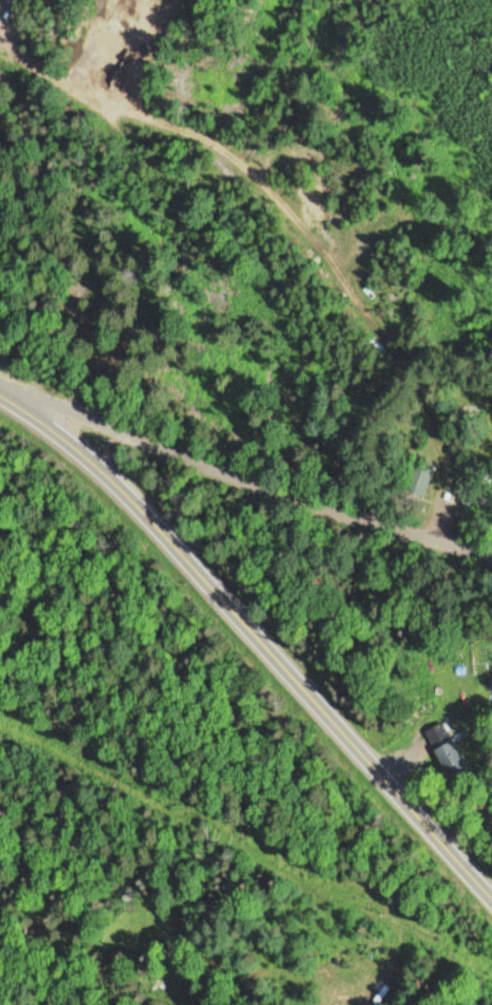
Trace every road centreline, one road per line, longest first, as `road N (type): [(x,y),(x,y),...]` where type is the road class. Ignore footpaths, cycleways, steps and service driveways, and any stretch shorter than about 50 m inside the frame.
road 1 (secondary): [(491,894),(37,398),(0,384)]
road 2 (residential): [(491,549),(425,536),(37,398)]

